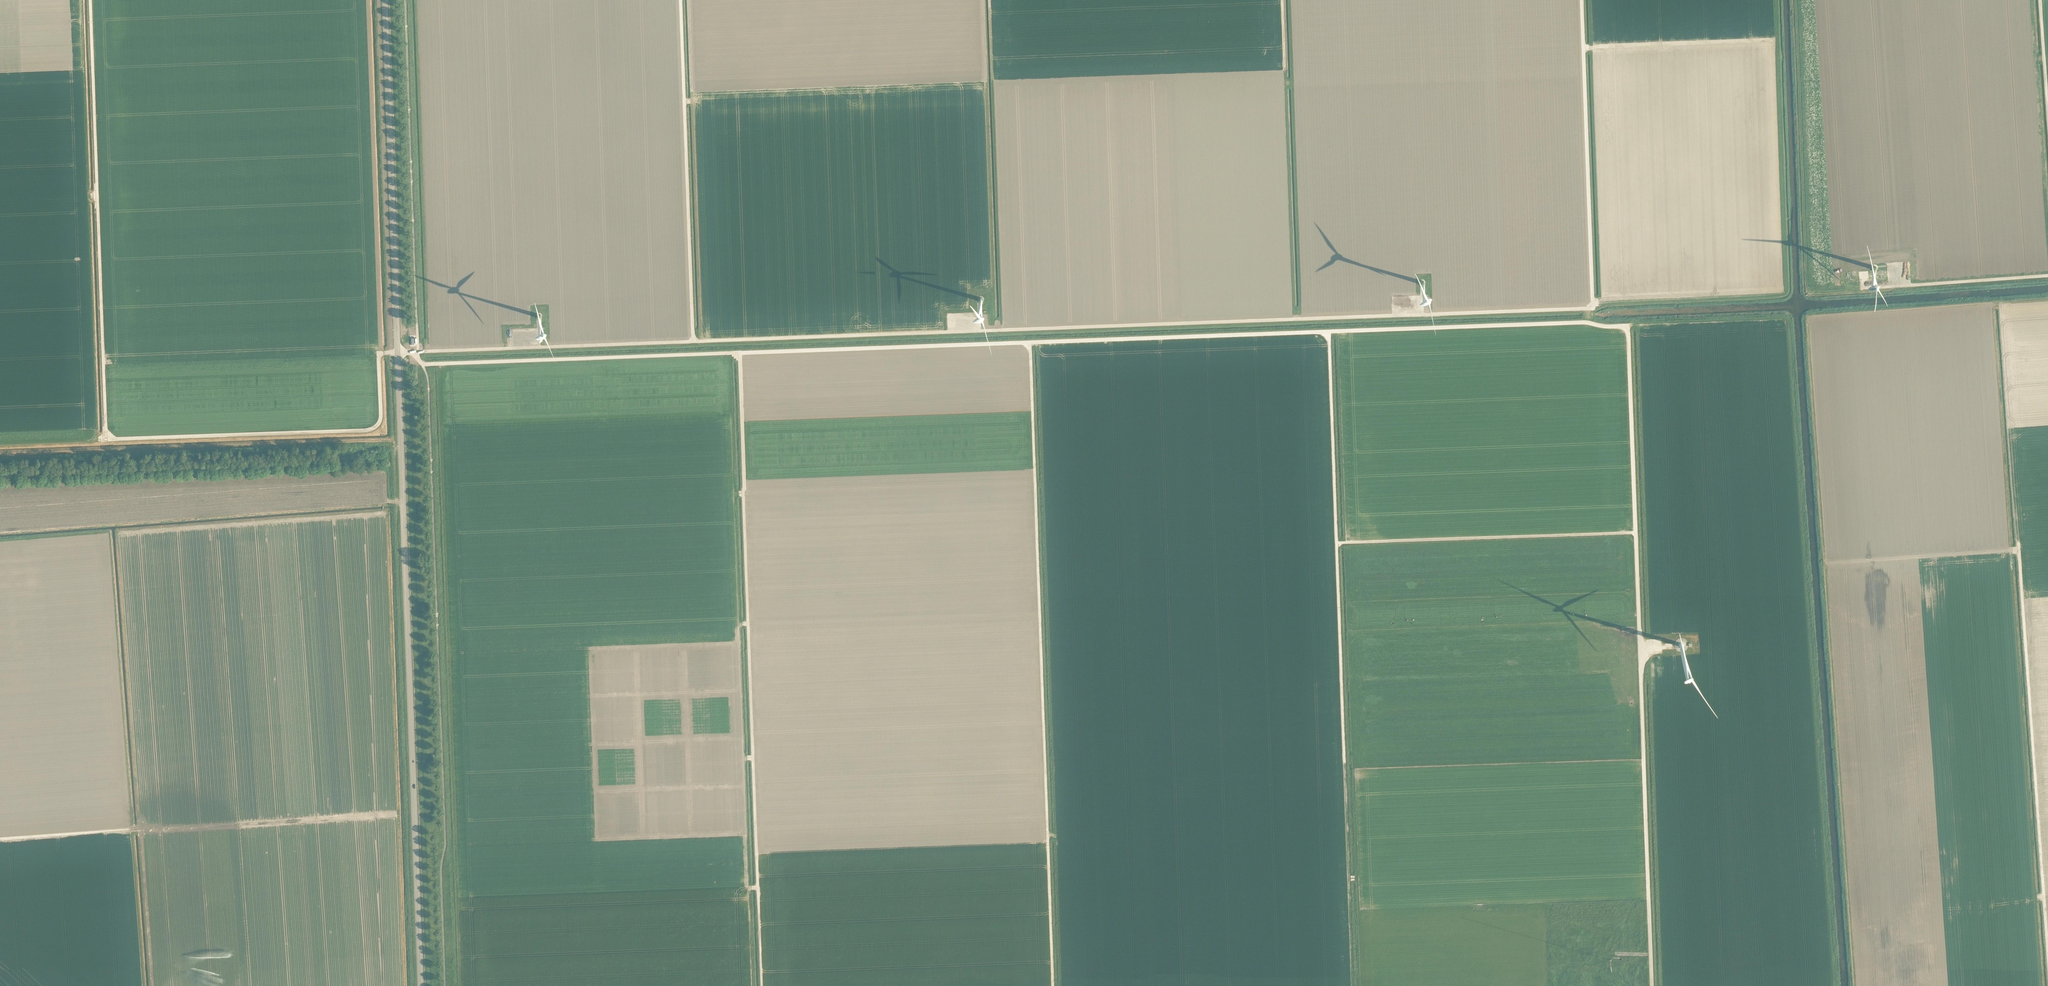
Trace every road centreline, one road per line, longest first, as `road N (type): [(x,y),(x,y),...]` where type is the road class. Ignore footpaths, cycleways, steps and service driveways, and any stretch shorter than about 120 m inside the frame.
road 1 (secondary): [(419,985),(397,353)]
road 2 (secondary): [(397,353),(385,0)]
road 3 (track): [(1582,0),(1591,309)]

